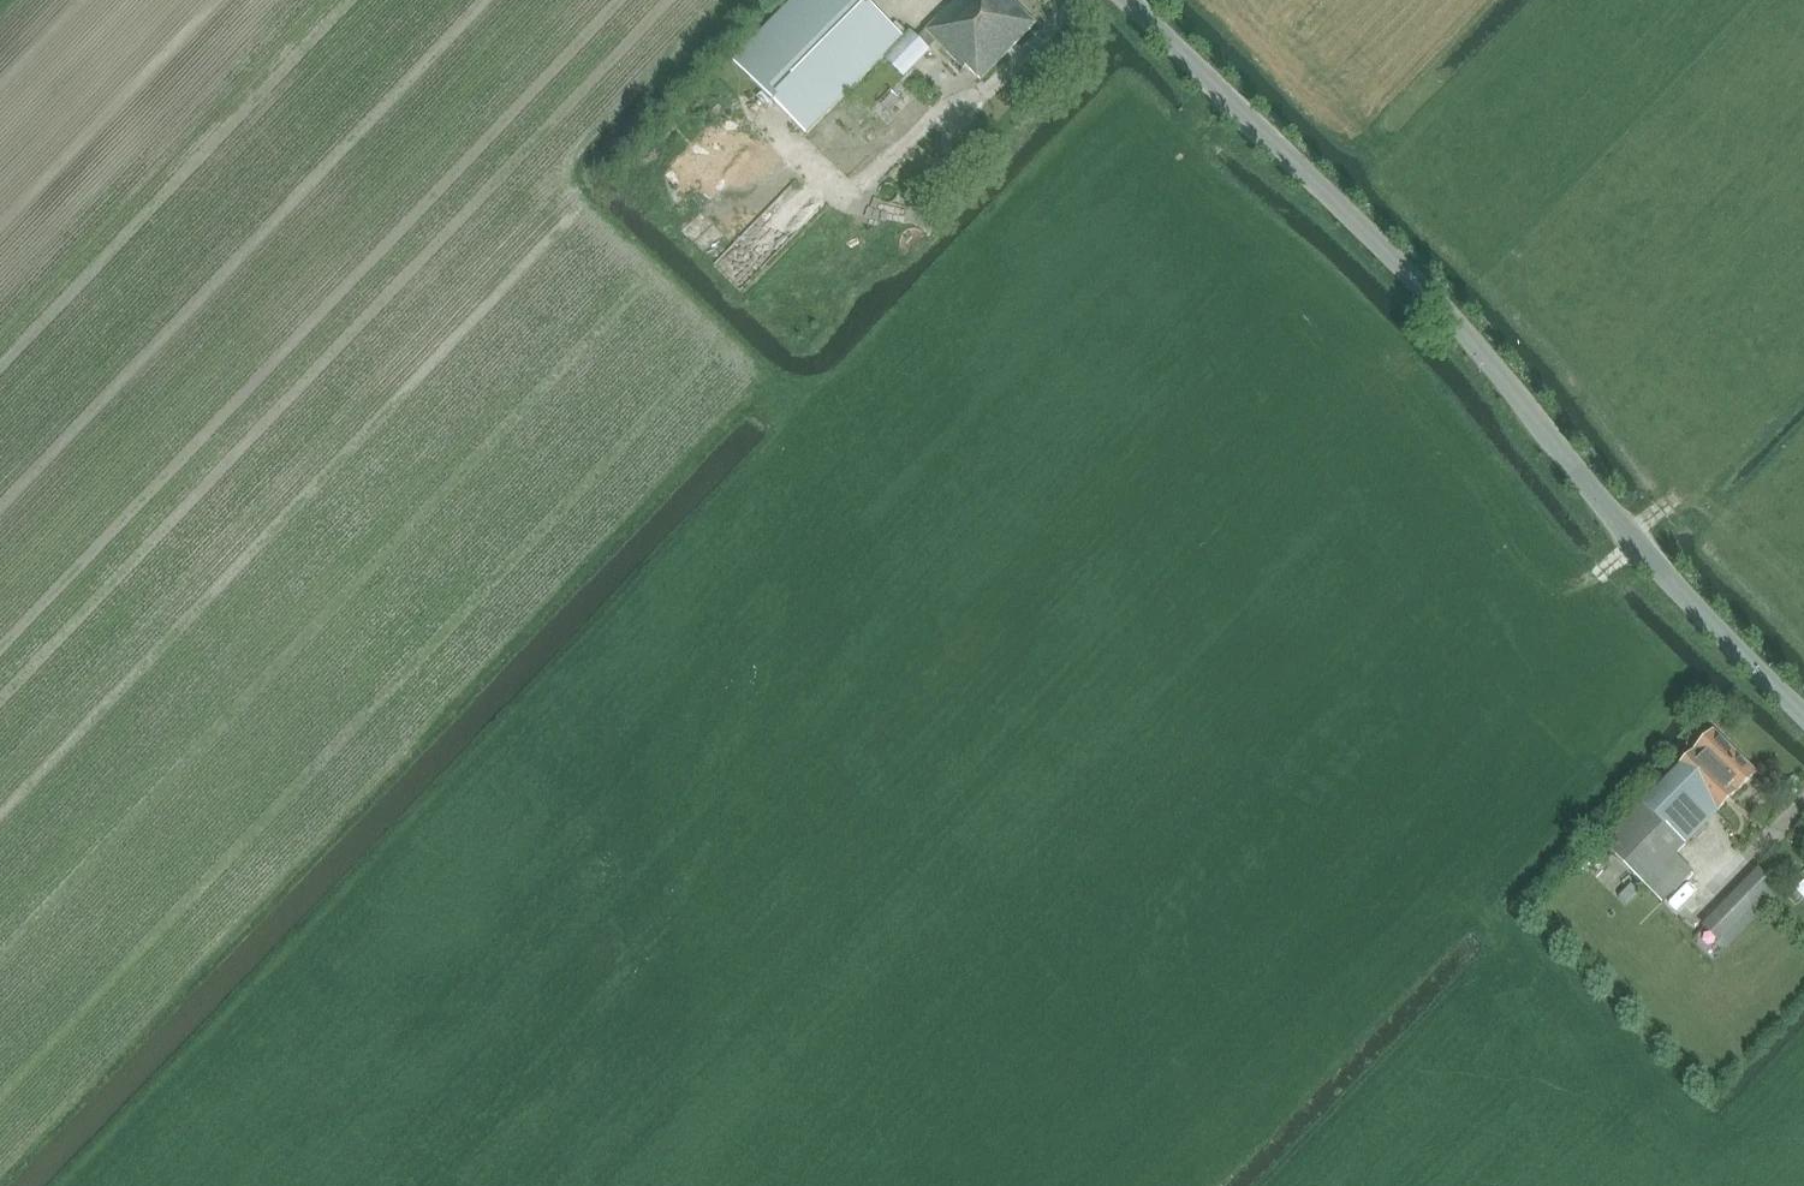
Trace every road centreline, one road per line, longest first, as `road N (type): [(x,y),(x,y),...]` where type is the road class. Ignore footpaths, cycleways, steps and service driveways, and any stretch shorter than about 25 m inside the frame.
road 1 (unclassified): [(1803,715),(1629,538),(1456,314),(1130,0)]

